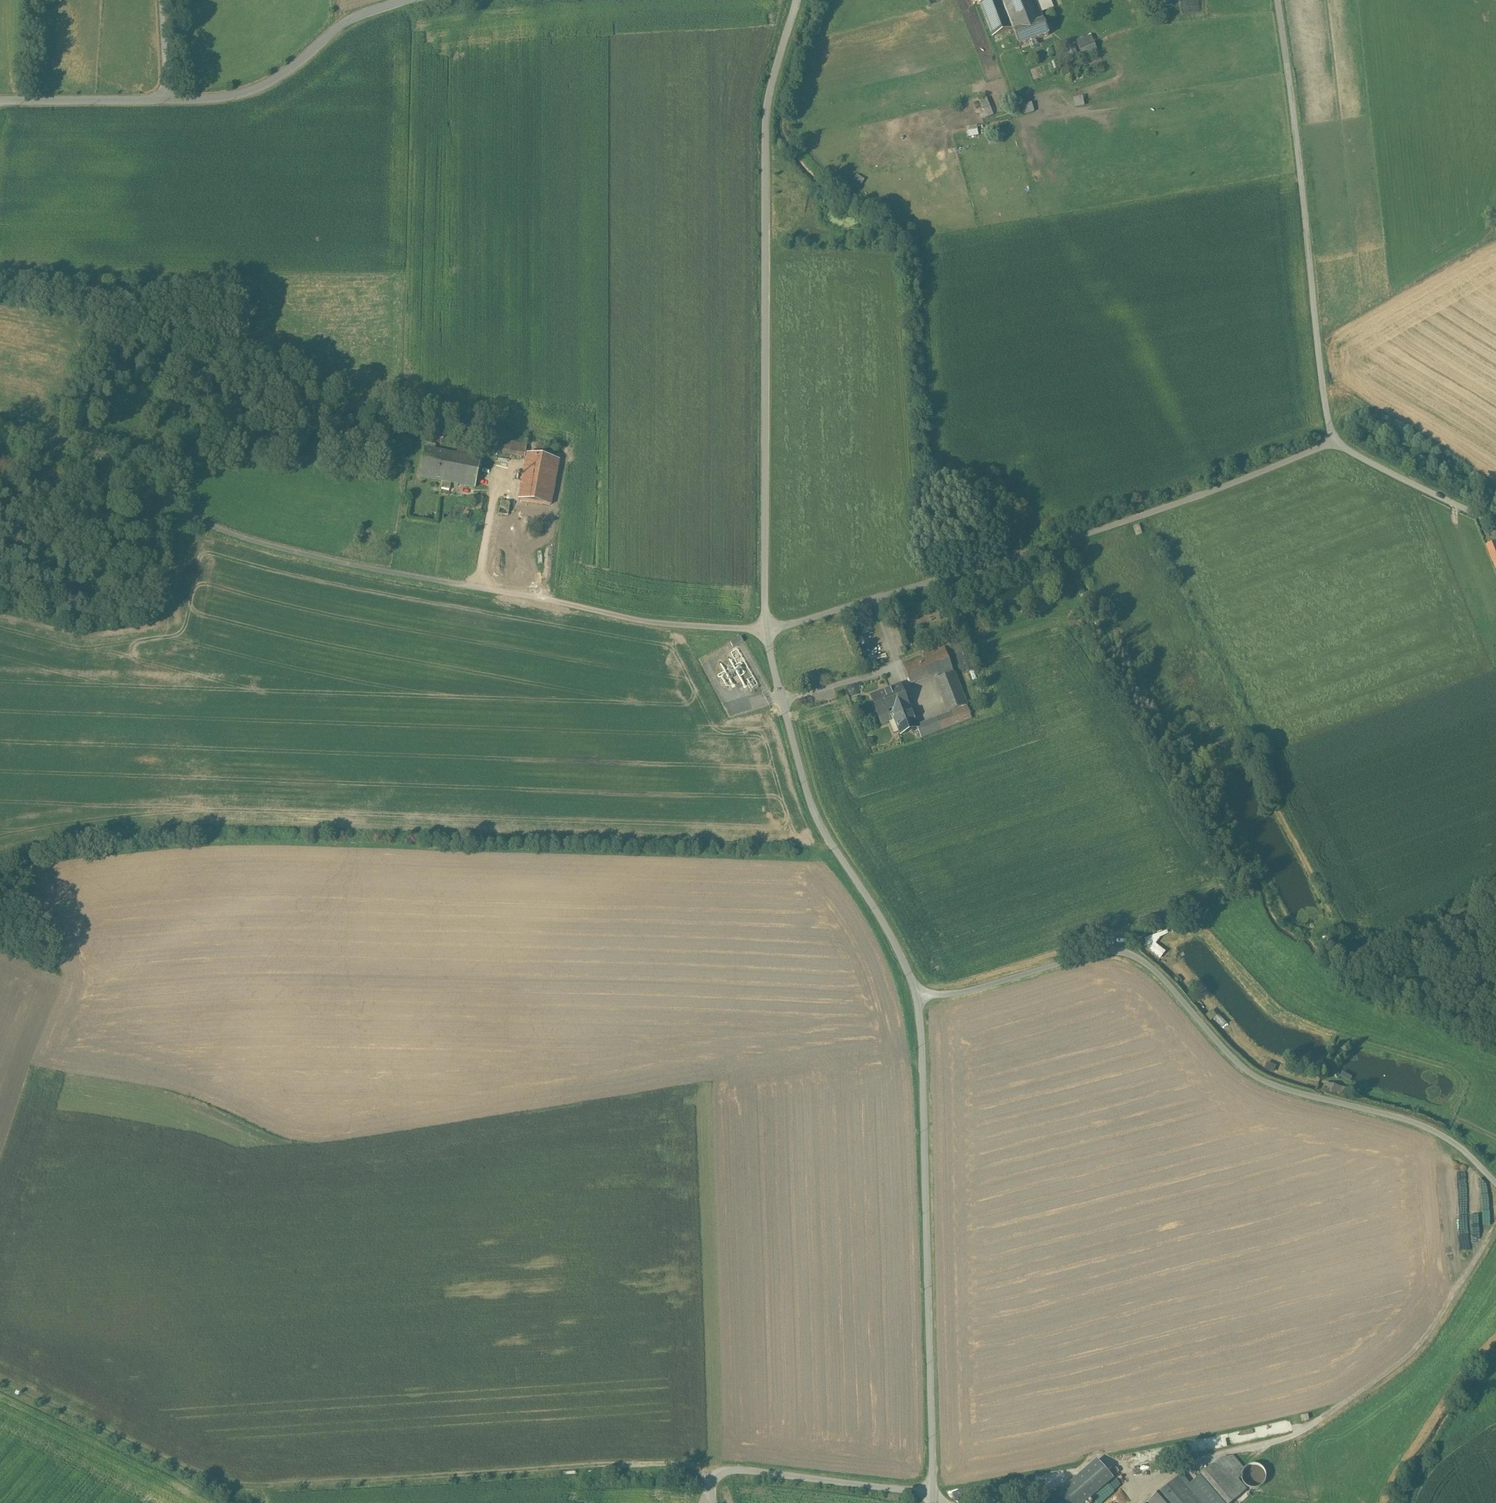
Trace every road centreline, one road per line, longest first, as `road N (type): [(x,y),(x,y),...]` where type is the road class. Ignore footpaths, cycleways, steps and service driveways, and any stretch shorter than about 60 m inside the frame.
road 1 (unclassified): [(768,630),(811,804),(919,995),(933,1502)]
road 2 (track): [(713,1484),(685,1466),(661,1465),(225,1484),(0,1382)]
road 3 (unclassified): [(797,0),(767,106),(768,630)]
road 4 (unclassified): [(1336,443),(1056,545),(768,630)]
road 5 (track): [(543,598),(238,536),(92,449),(0,422)]
road 6 (unclassified): [(1336,443),(1324,402),(1277,0)]
road 7 (unclassified): [(0,100),(239,94),(279,76),(348,22),(407,0)]
road 8 (unclassified): [(768,630),(645,622),(543,598)]
road 9 (unclassified): [(1495,524),(1336,443)]
road 10 (track): [(1495,892),(1354,952)]

